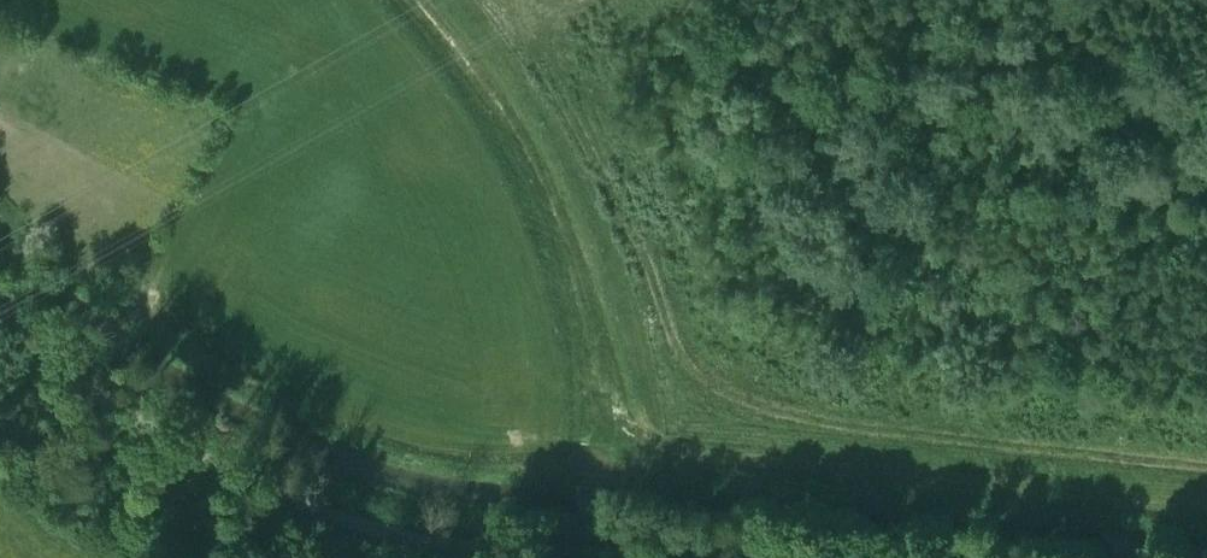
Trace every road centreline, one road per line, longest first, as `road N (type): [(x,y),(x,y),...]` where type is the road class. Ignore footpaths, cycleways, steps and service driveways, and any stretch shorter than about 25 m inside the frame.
road 1 (track): [(1206,500),(746,458),(658,440),(625,288),(600,215),(564,141),(464,0)]
road 2 (unclassified): [(0,310),(144,424),(301,503),(423,540),(690,557)]

